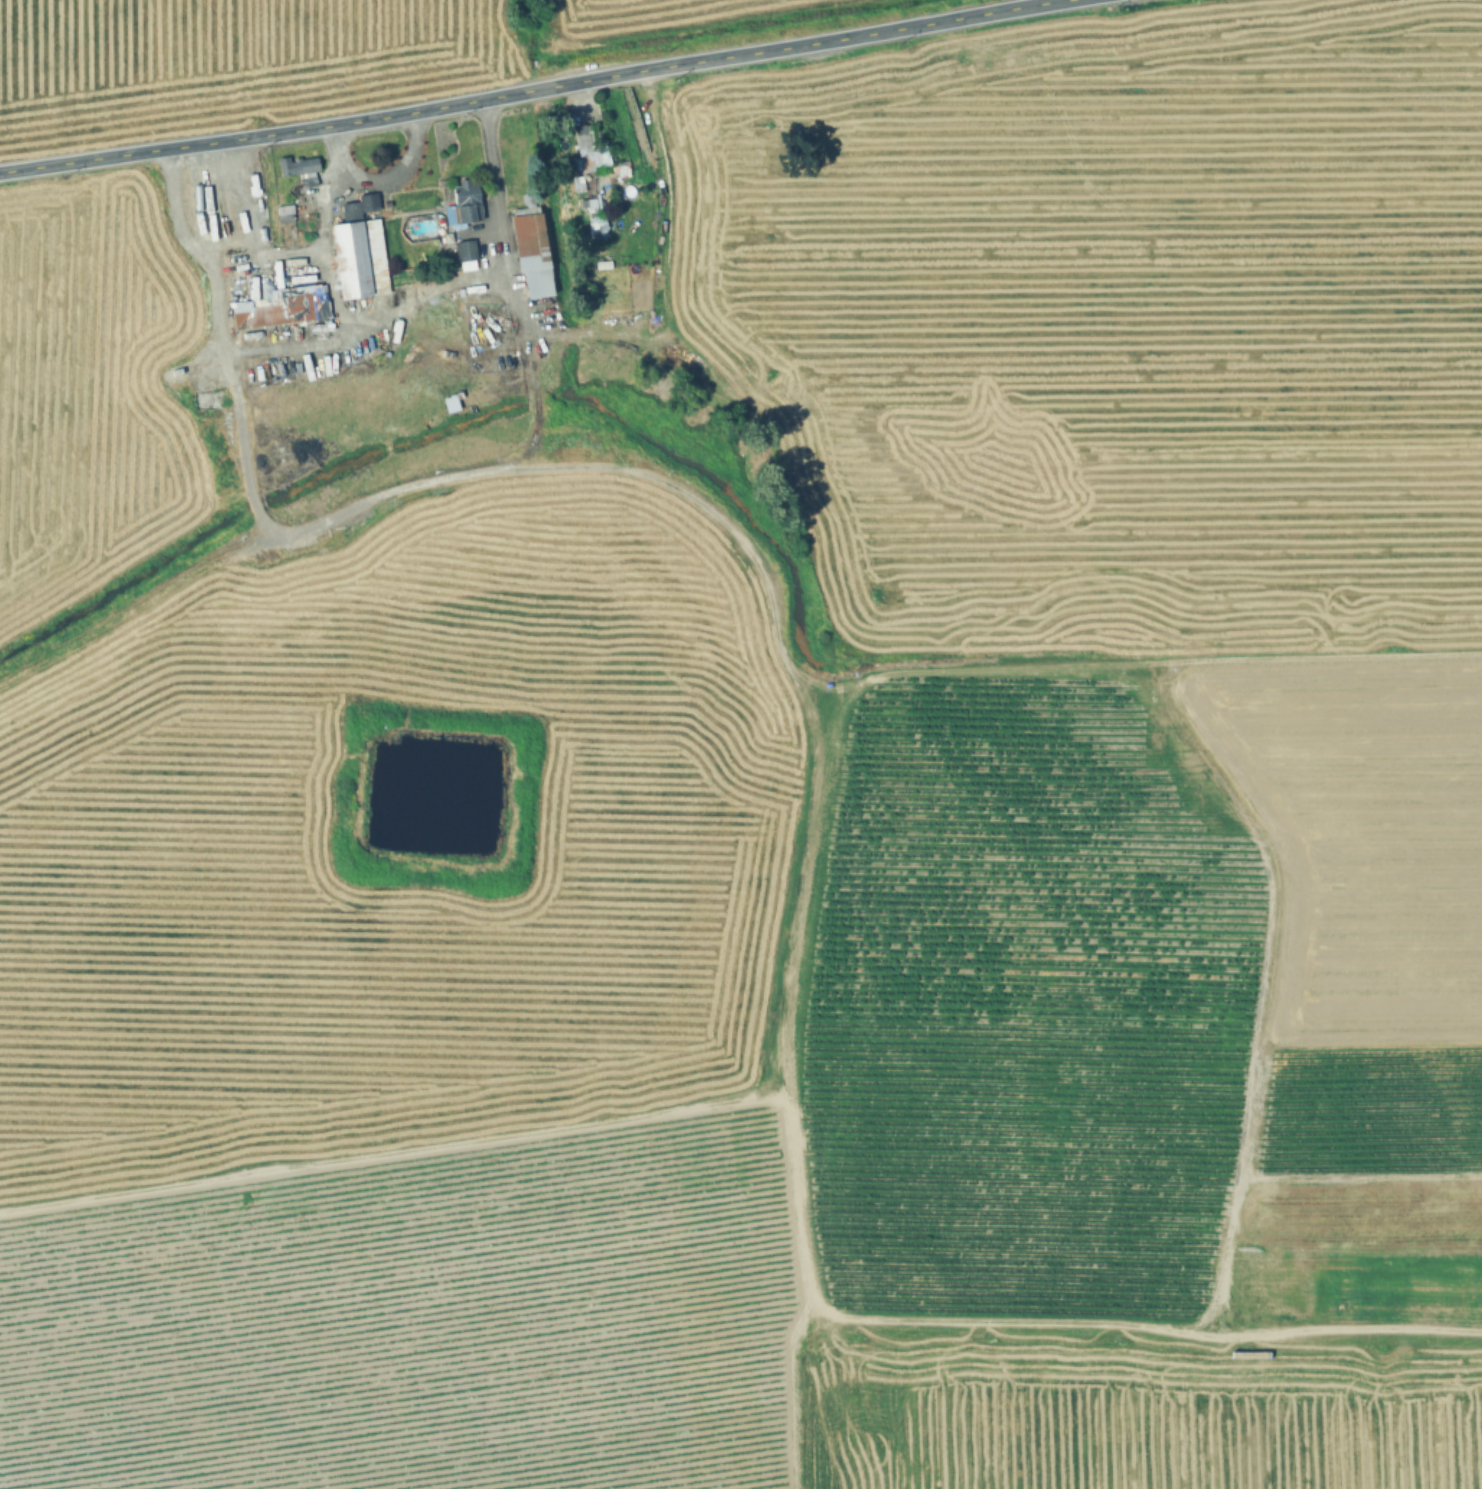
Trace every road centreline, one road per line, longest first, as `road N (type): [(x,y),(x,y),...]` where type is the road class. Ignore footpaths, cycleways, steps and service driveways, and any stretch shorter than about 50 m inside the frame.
road 1 (tertiary): [(1077,0),(515,97),(0,172)]

